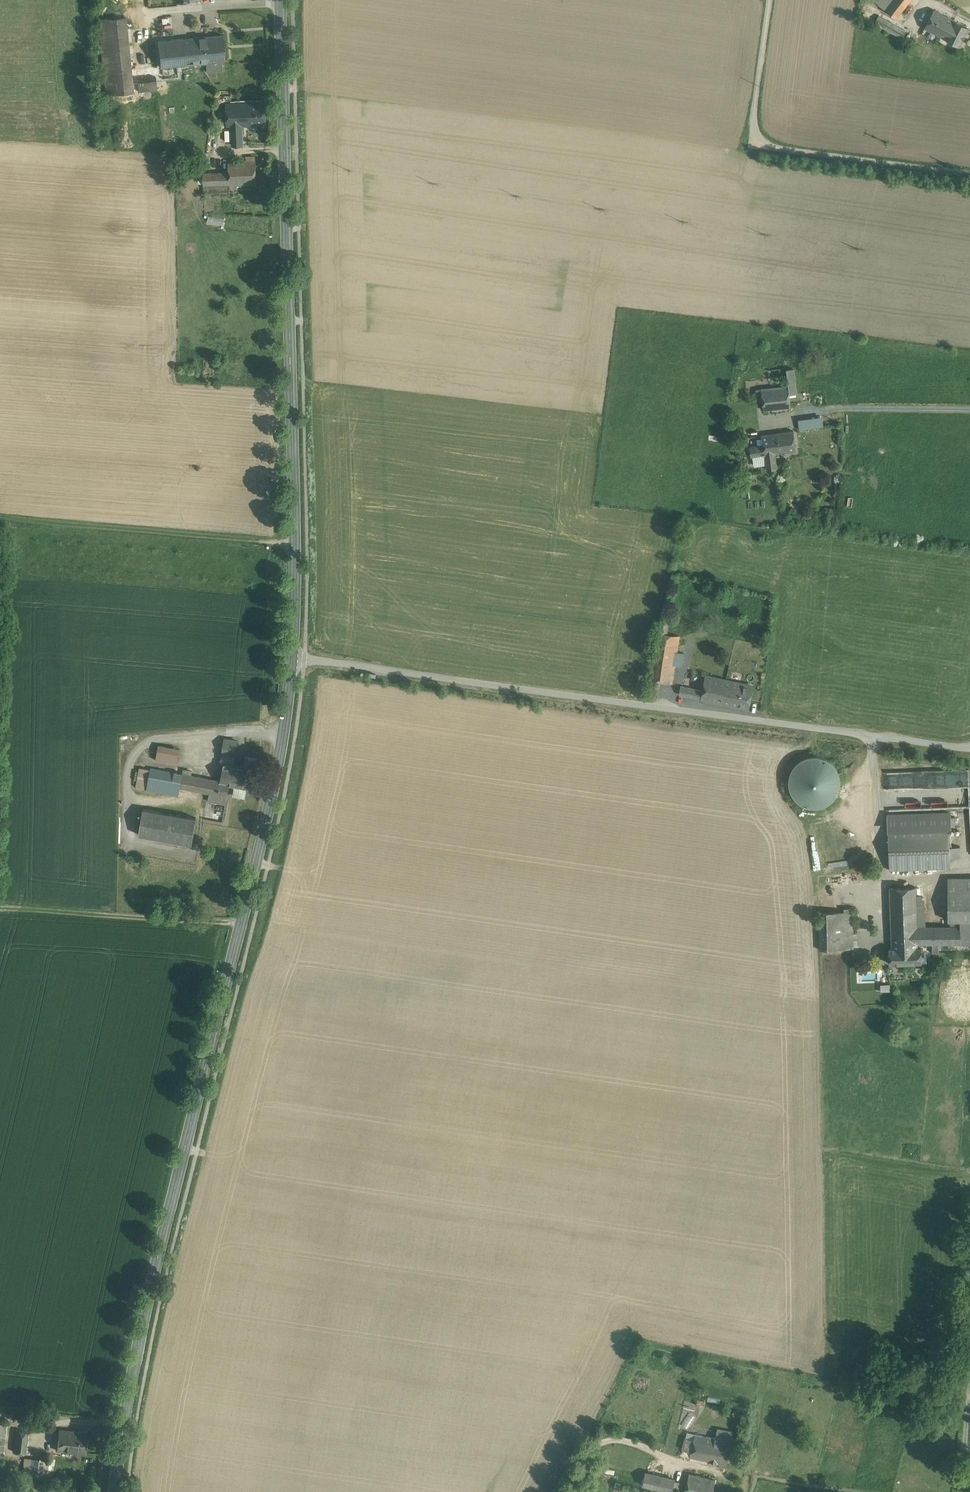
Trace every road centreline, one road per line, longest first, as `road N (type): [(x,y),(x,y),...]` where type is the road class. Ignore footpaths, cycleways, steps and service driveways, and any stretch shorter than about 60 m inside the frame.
road 1 (secondary): [(114,1491),(157,1258),(283,747),(293,658)]
road 2 (unclassified): [(293,658),(969,752)]
road 3 (secondary): [(293,658),(280,0)]
road 4 (unclassified): [(769,0),(756,140),(969,173)]

